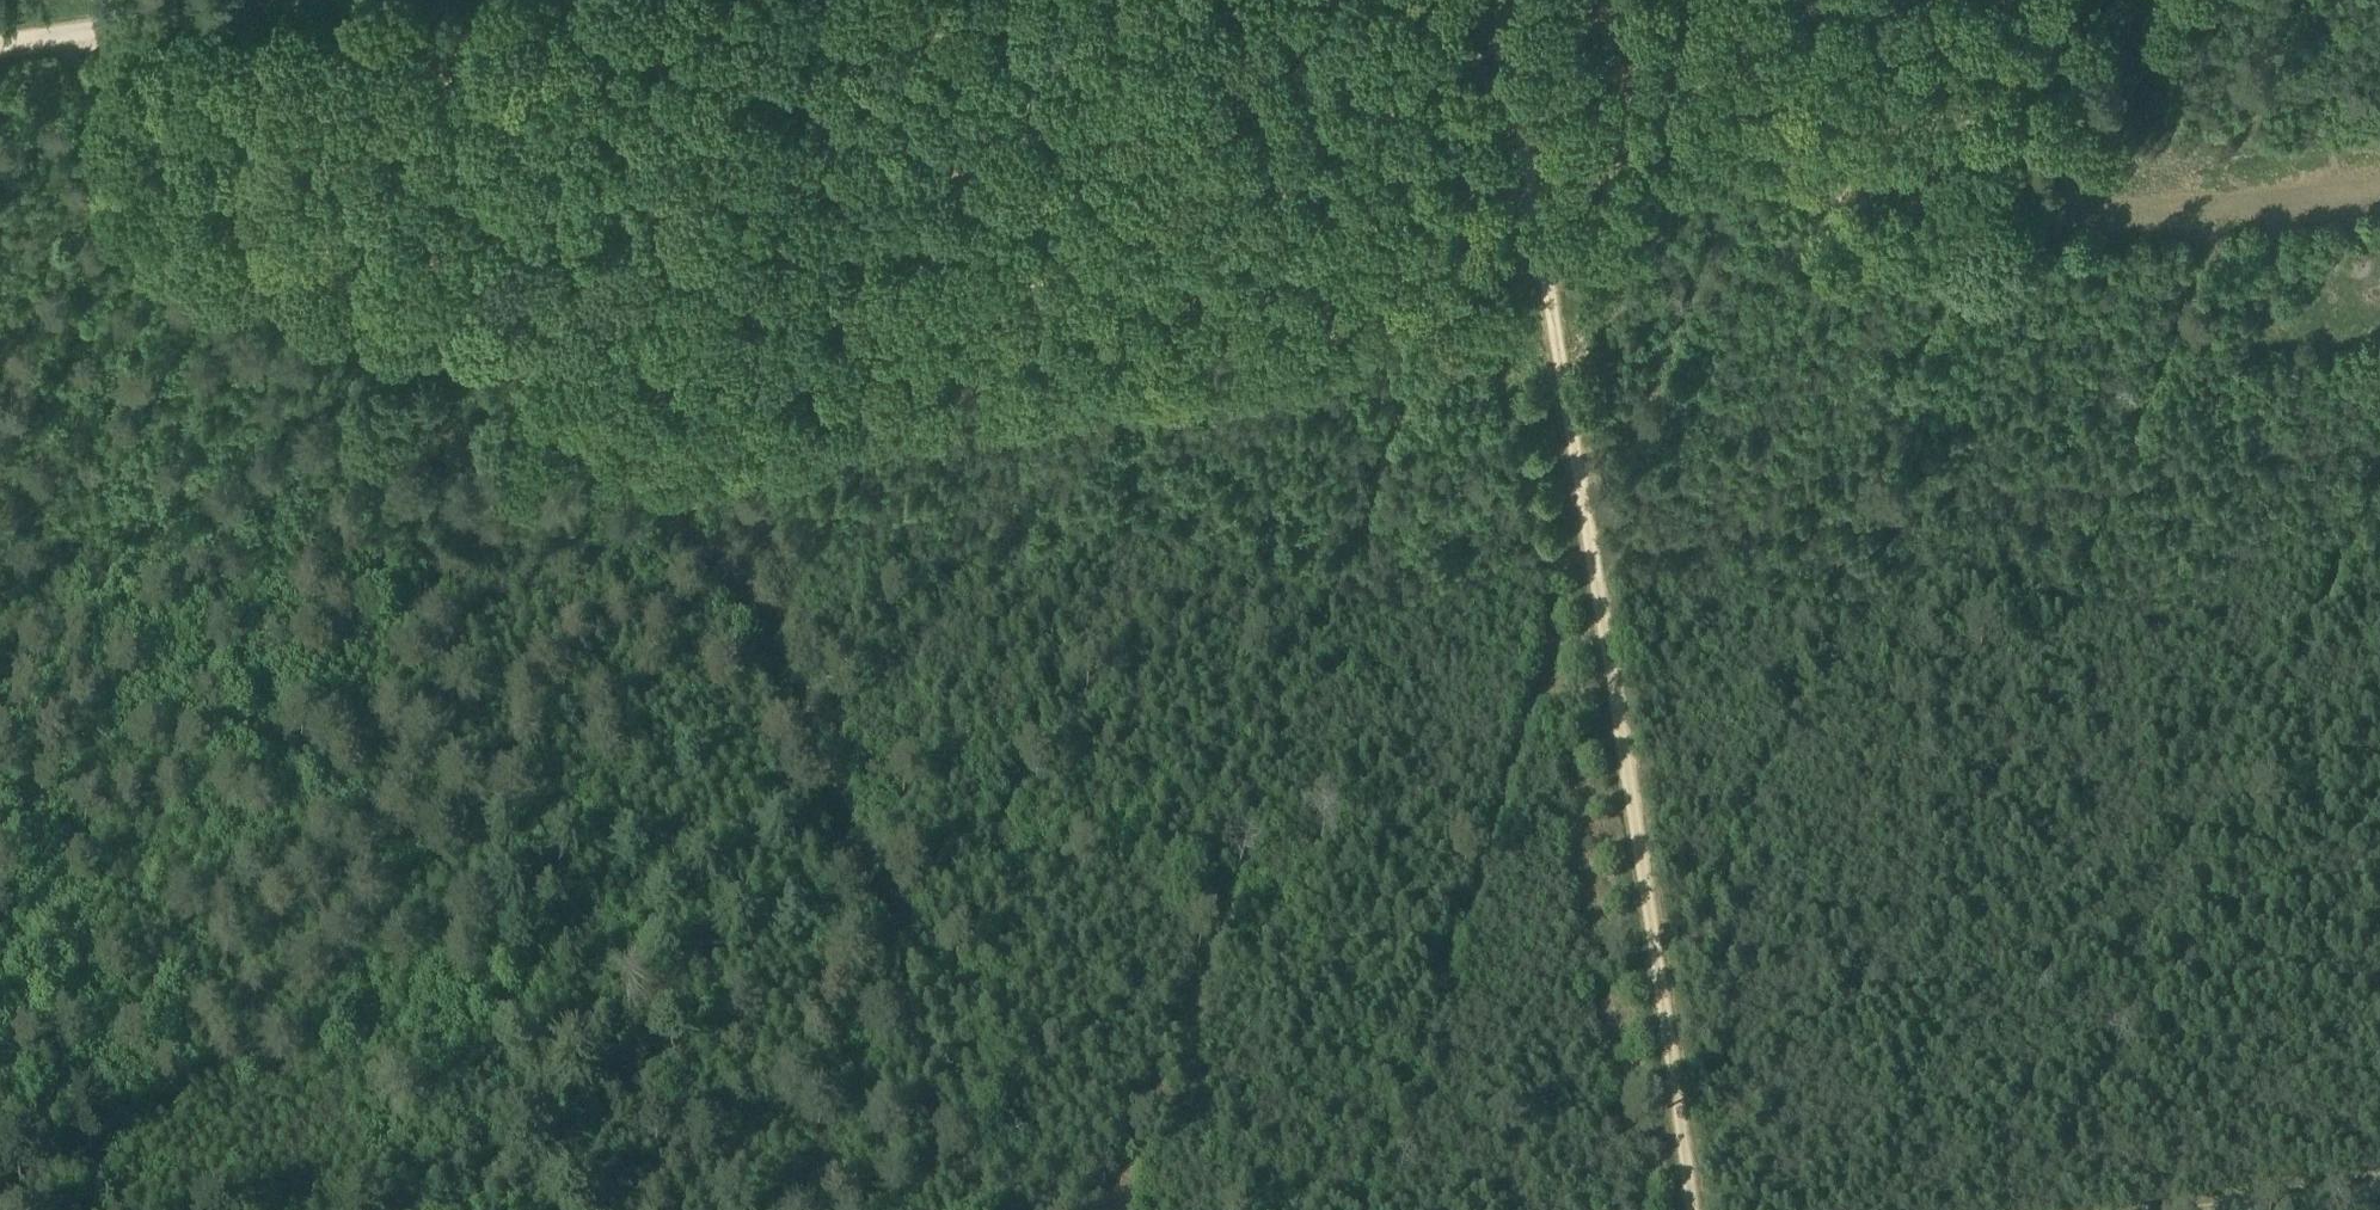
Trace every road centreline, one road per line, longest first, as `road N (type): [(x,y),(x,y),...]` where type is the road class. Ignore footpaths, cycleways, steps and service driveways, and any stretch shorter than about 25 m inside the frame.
road 1 (track): [(1504,0),(1686,1209)]
road 2 (unclassified): [(283,0),(0,42)]
road 3 (track): [(2236,1209),(2379,1189)]

